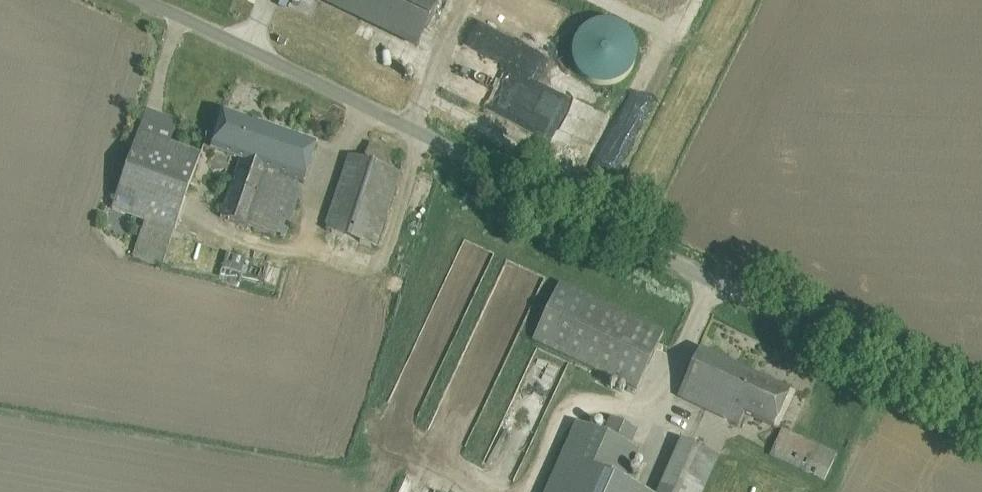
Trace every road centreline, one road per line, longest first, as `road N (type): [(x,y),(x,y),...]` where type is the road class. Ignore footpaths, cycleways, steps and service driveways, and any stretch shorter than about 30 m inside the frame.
road 1 (unclassified): [(981,416),(119,0)]
road 2 (track): [(423,95),(572,165),(597,163),(704,0)]
road 3 (track): [(465,0),(403,137)]

